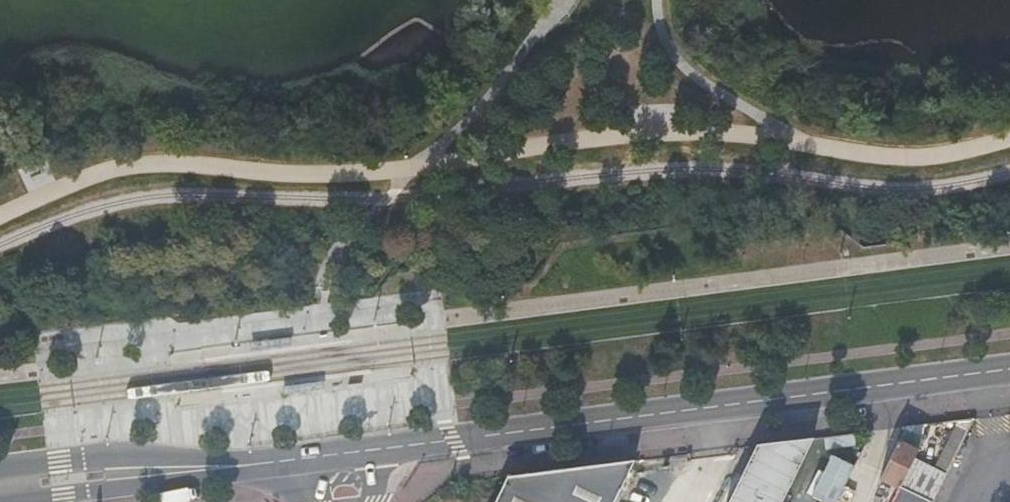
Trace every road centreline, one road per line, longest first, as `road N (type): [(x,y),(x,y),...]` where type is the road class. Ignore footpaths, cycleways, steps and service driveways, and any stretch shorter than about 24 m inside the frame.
road 1 (secondary): [(1009,371),(335,455)]
road 2 (secondary): [(251,464),(61,463),(0,470)]
road 3 (secondary): [(8,501),(251,464)]

